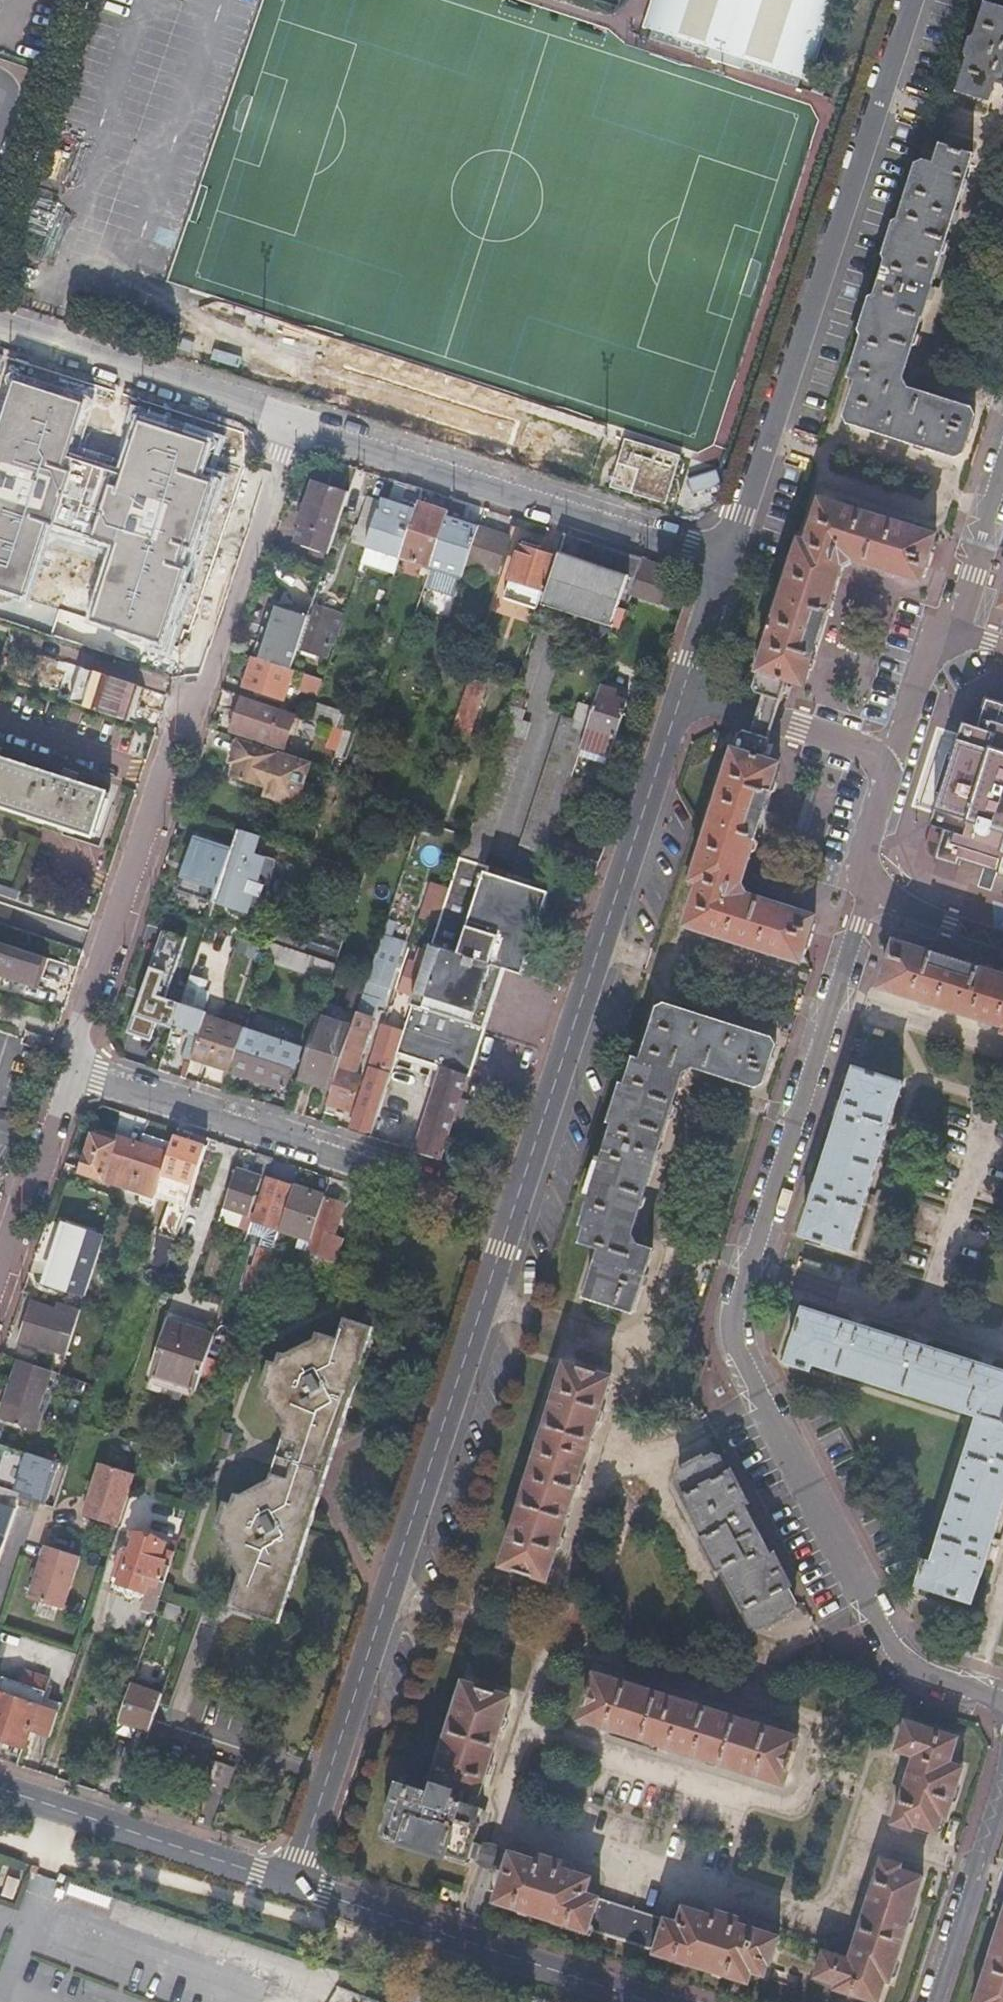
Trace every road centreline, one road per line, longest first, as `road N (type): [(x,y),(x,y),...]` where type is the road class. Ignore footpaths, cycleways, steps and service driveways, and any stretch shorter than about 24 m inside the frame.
road 1 (residential): [(872,892),(740,1300),(738,1360),(900,1652),(924,1675),(1002,1700)]
road 2 (residential): [(293,1883),(510,1211)]
road 3 (residential): [(292,417),(71,1069)]
road 4 (residential): [(724,568),(913,0)]
road 5 (residential): [(510,1211),(678,693)]
road 6 (residential): [(71,1069),(510,1211)]
road 7 (residential): [(292,417),(724,568)]
road 8 (tertiary): [(642,2001),(293,1883)]
road 9 (tertiary): [(293,1883),(0,1791)]
road 10 (residential): [(0,326),(292,417)]
road 11 (residential): [(1002,1780),(933,2001)]
road 12 (residential): [(71,1069),(0,1287)]
road 13 (residential): [(678,693),(867,744),(884,763)]
road 14 (residential): [(1002,468),(975,572),(945,638)]
road 15 (residential): [(872,892),(891,908),(1002,943)]
road 16 (residential): [(945,638),(927,660),(904,733),(884,763)]
road 17 (residential): [(678,693),(724,568)]
road 18 (residential): [(884,763),(862,862),(872,892)]

